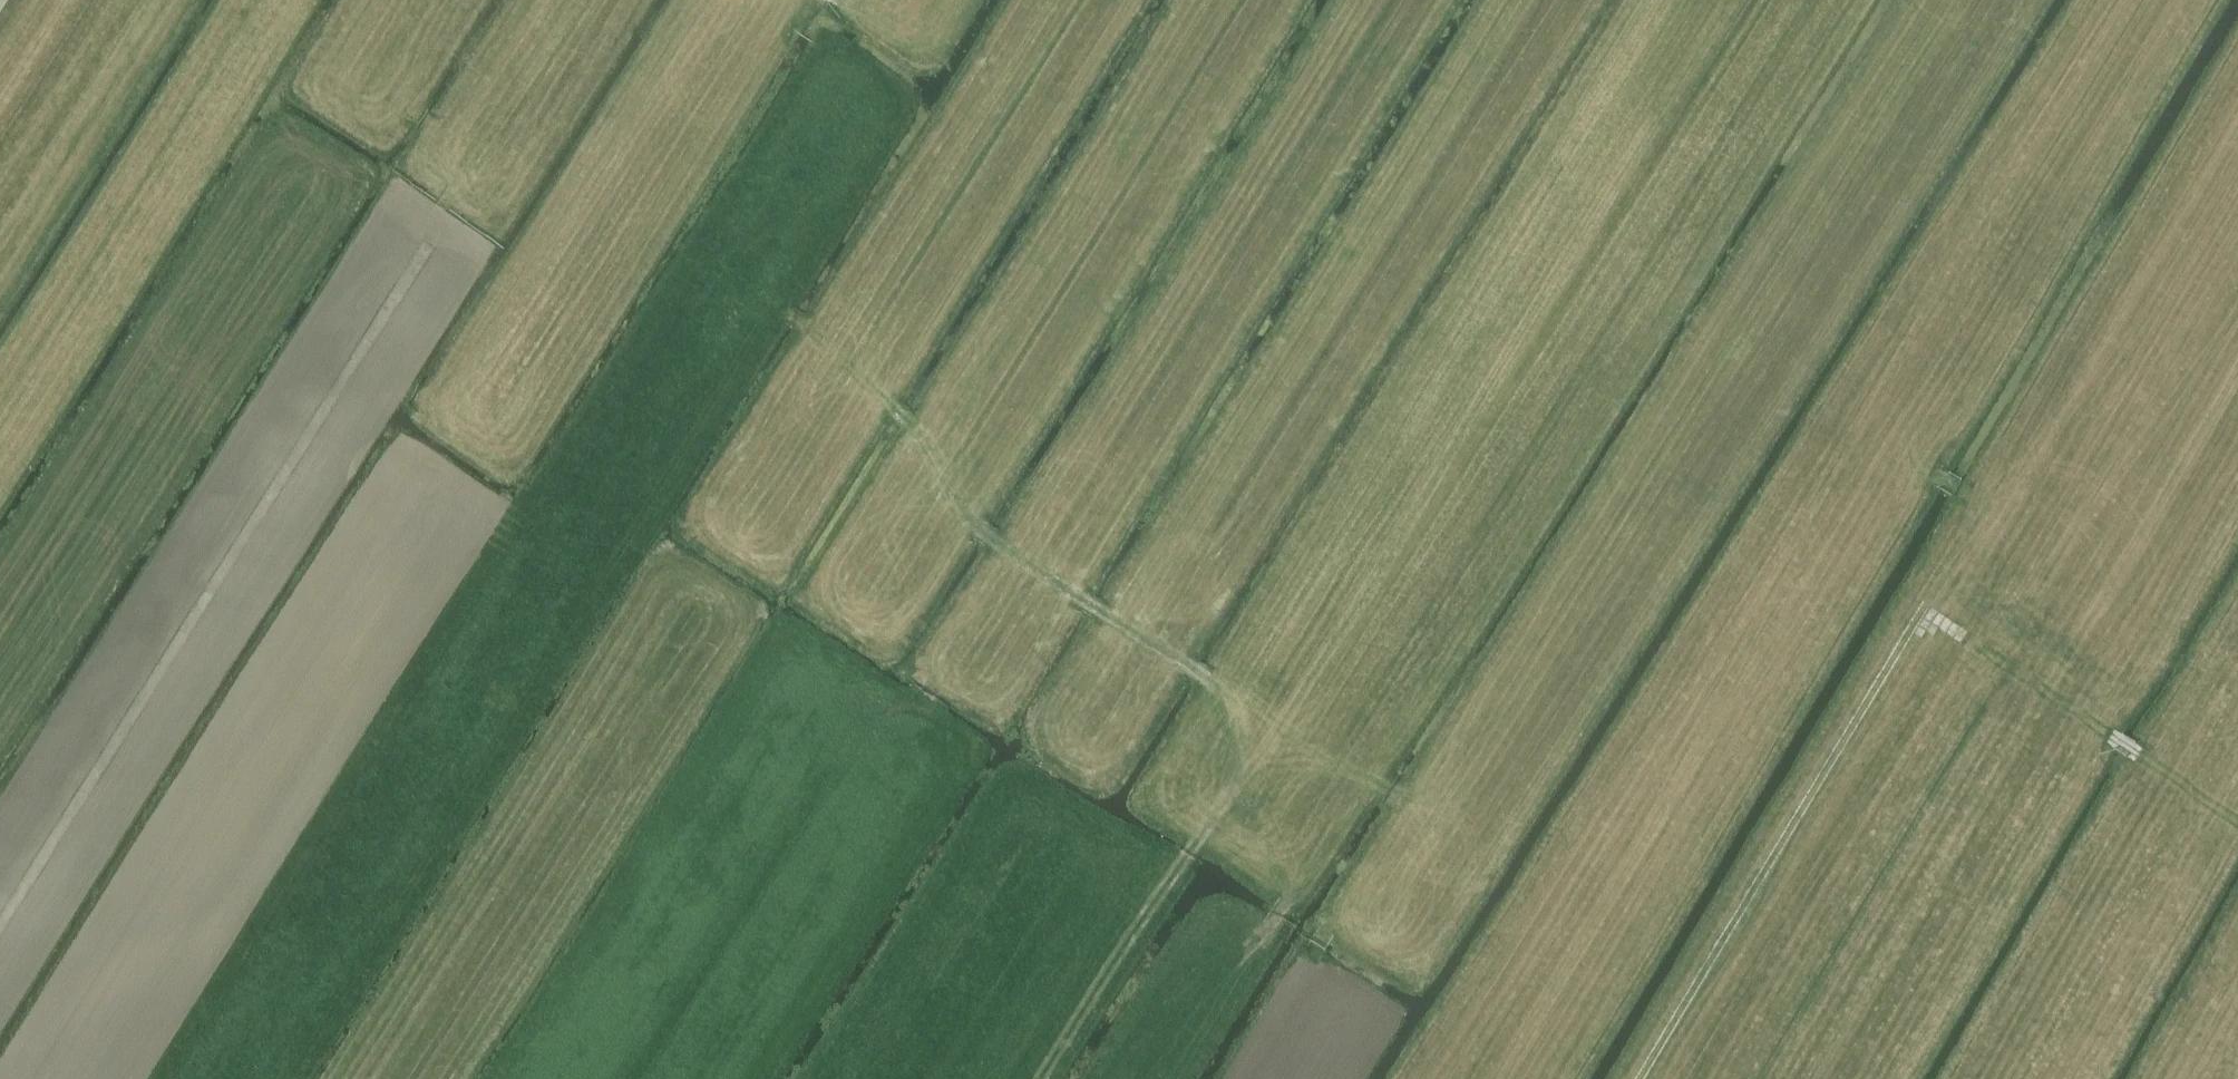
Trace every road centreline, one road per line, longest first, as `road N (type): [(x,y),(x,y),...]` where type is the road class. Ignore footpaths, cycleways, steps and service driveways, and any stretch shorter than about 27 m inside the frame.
road 1 (track): [(0,923),(487,137)]

